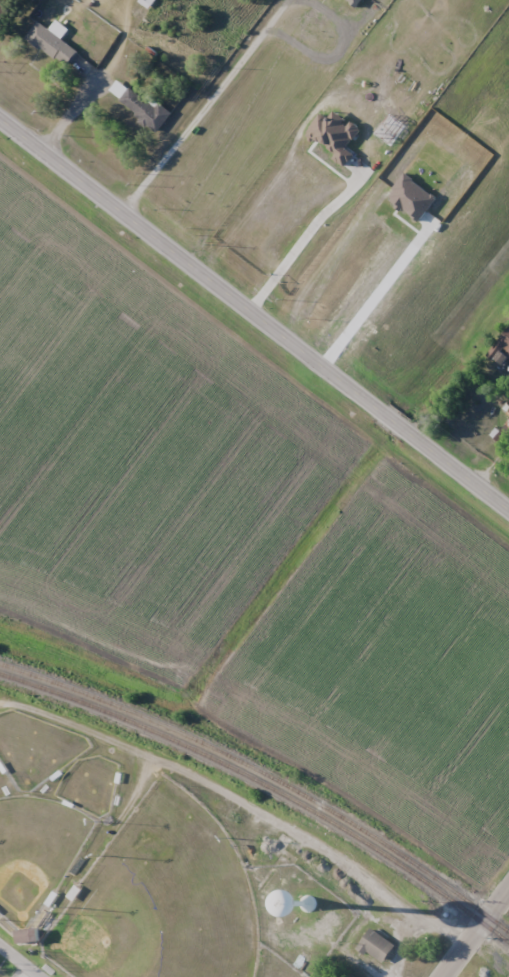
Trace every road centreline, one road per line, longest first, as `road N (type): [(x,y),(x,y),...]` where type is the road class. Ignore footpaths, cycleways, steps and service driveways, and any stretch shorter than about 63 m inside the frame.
road 1 (secondary): [(0,127),(290,336)]
road 2 (secondary): [(290,336),(508,506)]

